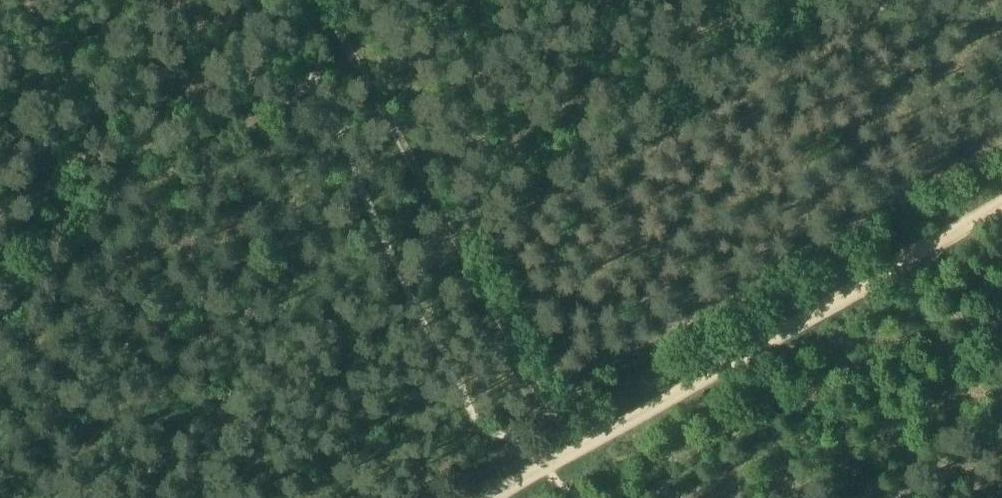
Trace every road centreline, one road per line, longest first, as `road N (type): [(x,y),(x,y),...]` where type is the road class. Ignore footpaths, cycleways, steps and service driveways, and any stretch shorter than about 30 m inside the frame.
road 1 (track): [(1001,204),(575,451)]
road 2 (track): [(347,61),(575,451)]
road 3 (track): [(347,61),(0,258)]
road 4 (track): [(1001,495),(722,366)]

